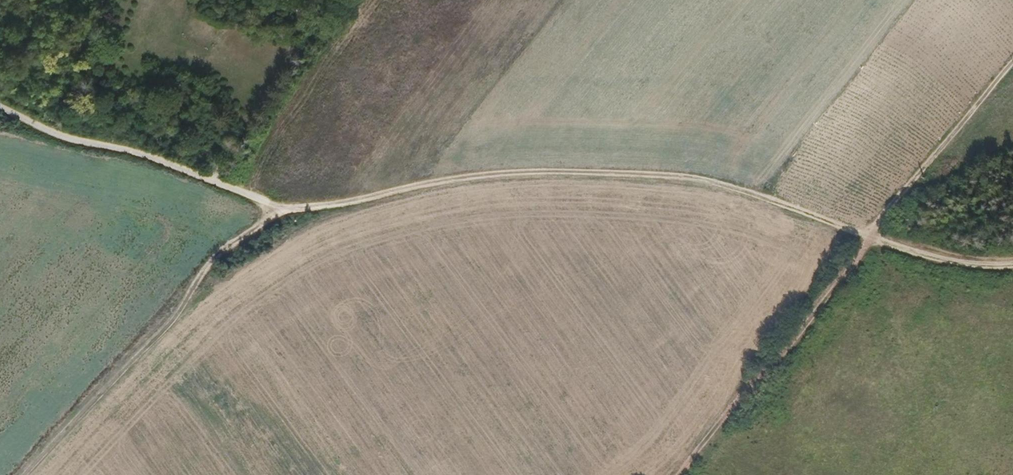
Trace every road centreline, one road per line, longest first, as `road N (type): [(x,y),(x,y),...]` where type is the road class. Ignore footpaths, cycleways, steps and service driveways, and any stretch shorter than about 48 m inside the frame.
road 1 (track): [(299,208),(481,175),(631,174),(709,181),(873,238)]
road 2 (track): [(18,474),(160,329),(228,245),(299,208)]
road 3 (track): [(299,208),(0,101)]
road 4 (track): [(873,238),(677,474)]
road 5 (track): [(1012,61),(873,238)]
road 6 (track): [(873,238),(953,264),(1012,264)]

